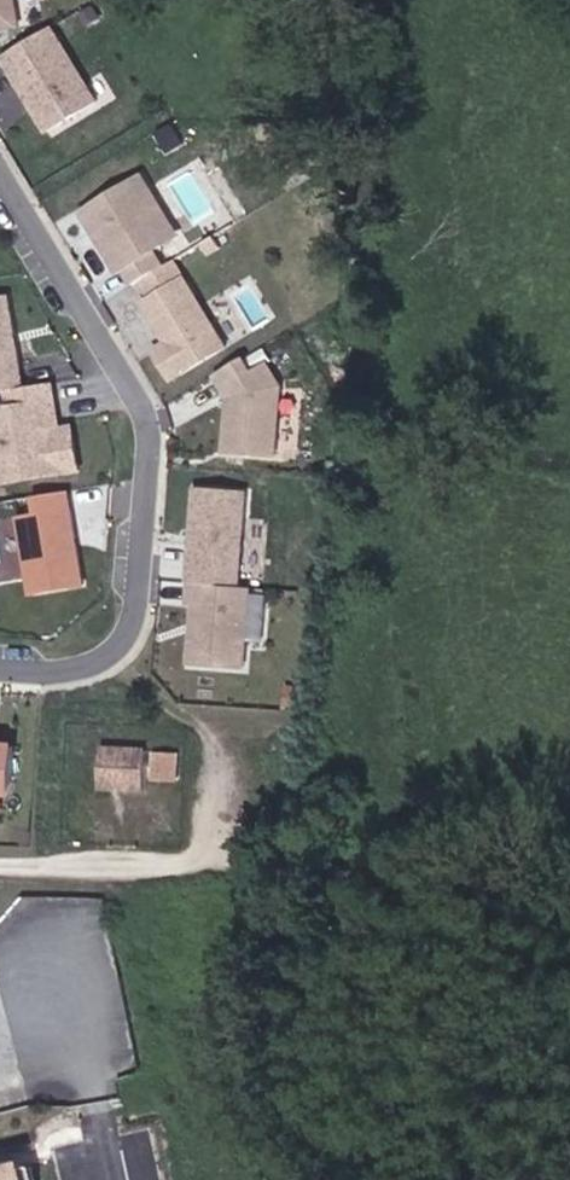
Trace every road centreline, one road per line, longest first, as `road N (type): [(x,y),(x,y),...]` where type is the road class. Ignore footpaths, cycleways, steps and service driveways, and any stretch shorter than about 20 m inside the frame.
road 1 (residential): [(0,670),(62,674),(122,645),(136,619),(147,436),(139,396),(0,182)]

